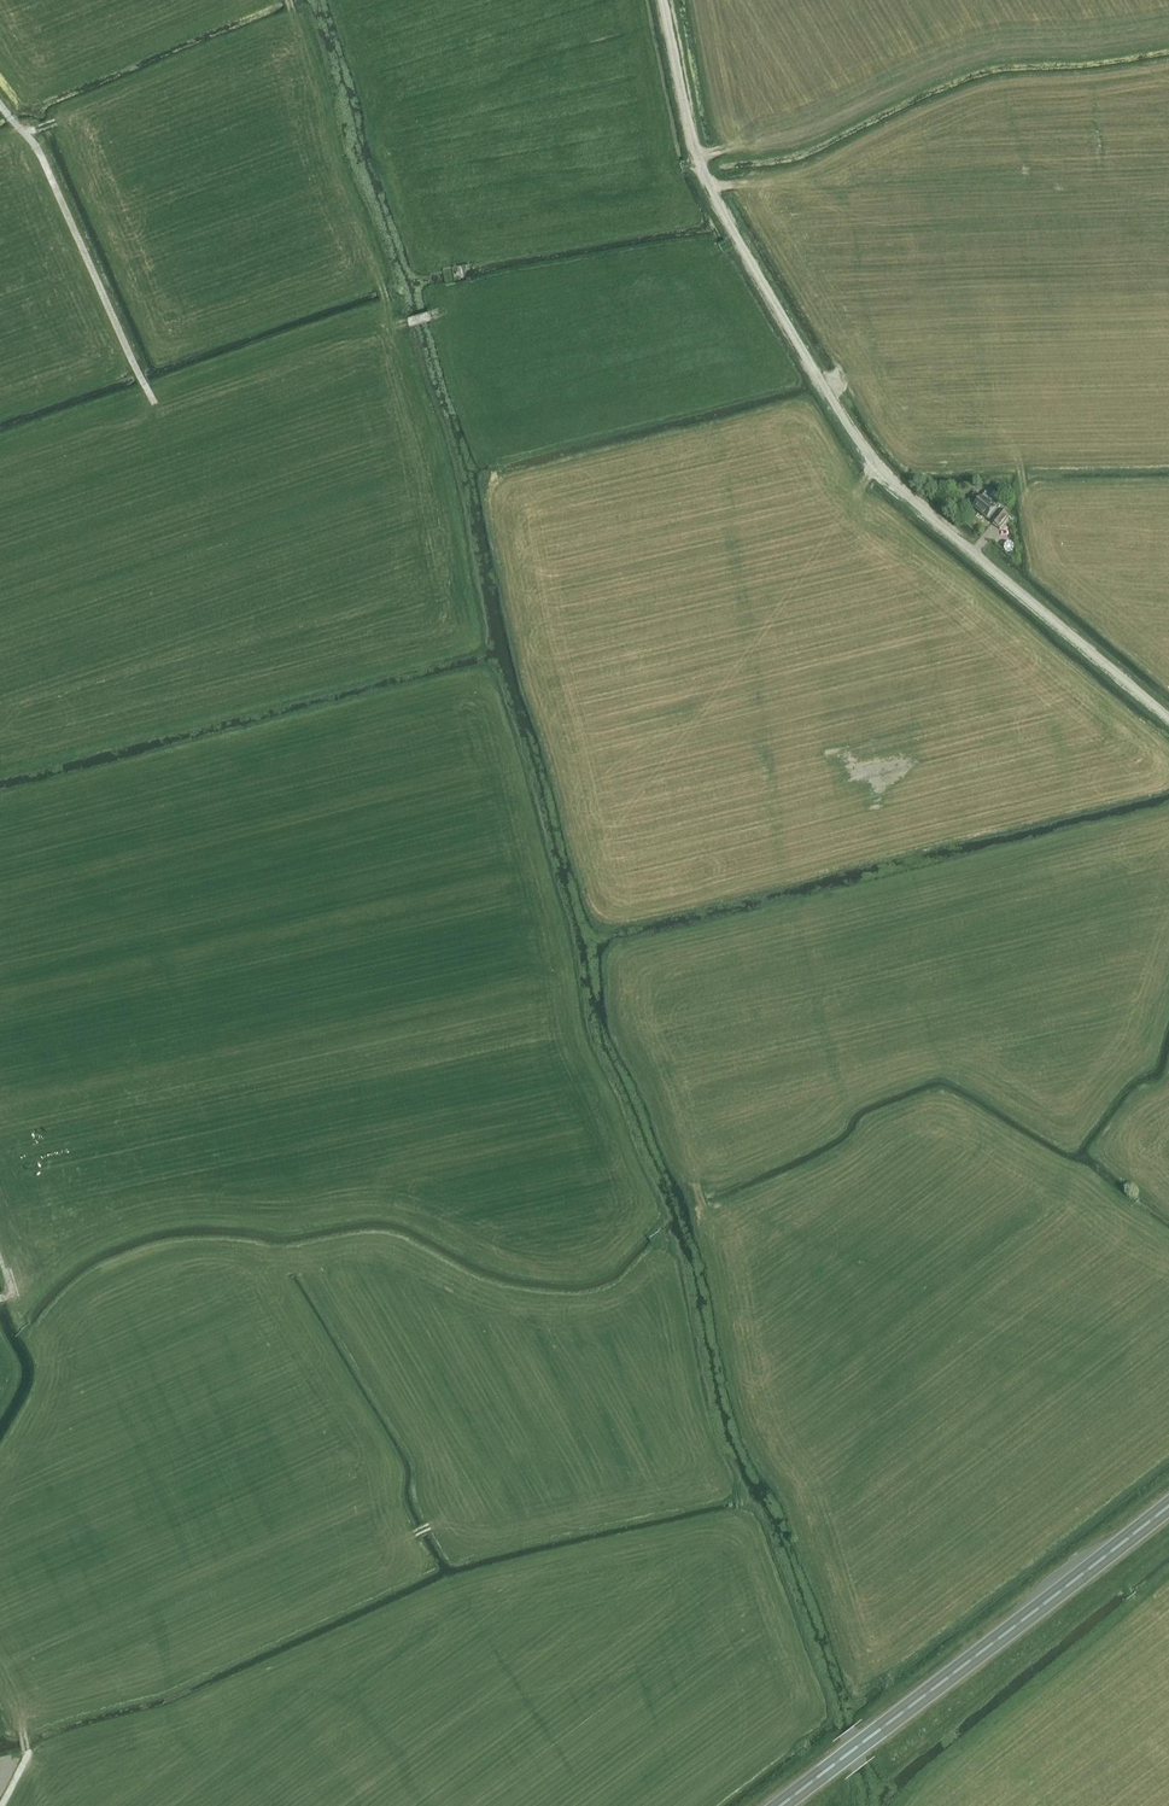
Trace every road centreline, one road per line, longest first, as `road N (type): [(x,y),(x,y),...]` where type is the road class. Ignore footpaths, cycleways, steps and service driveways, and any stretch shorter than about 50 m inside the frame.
road 1 (unclassified): [(1168,718),(900,491),(863,447),(717,197),(694,141),(665,0)]
road 2 (trunk): [(779,1805),(1168,1506)]
road 3 (track): [(157,407),(41,153),(0,103)]

